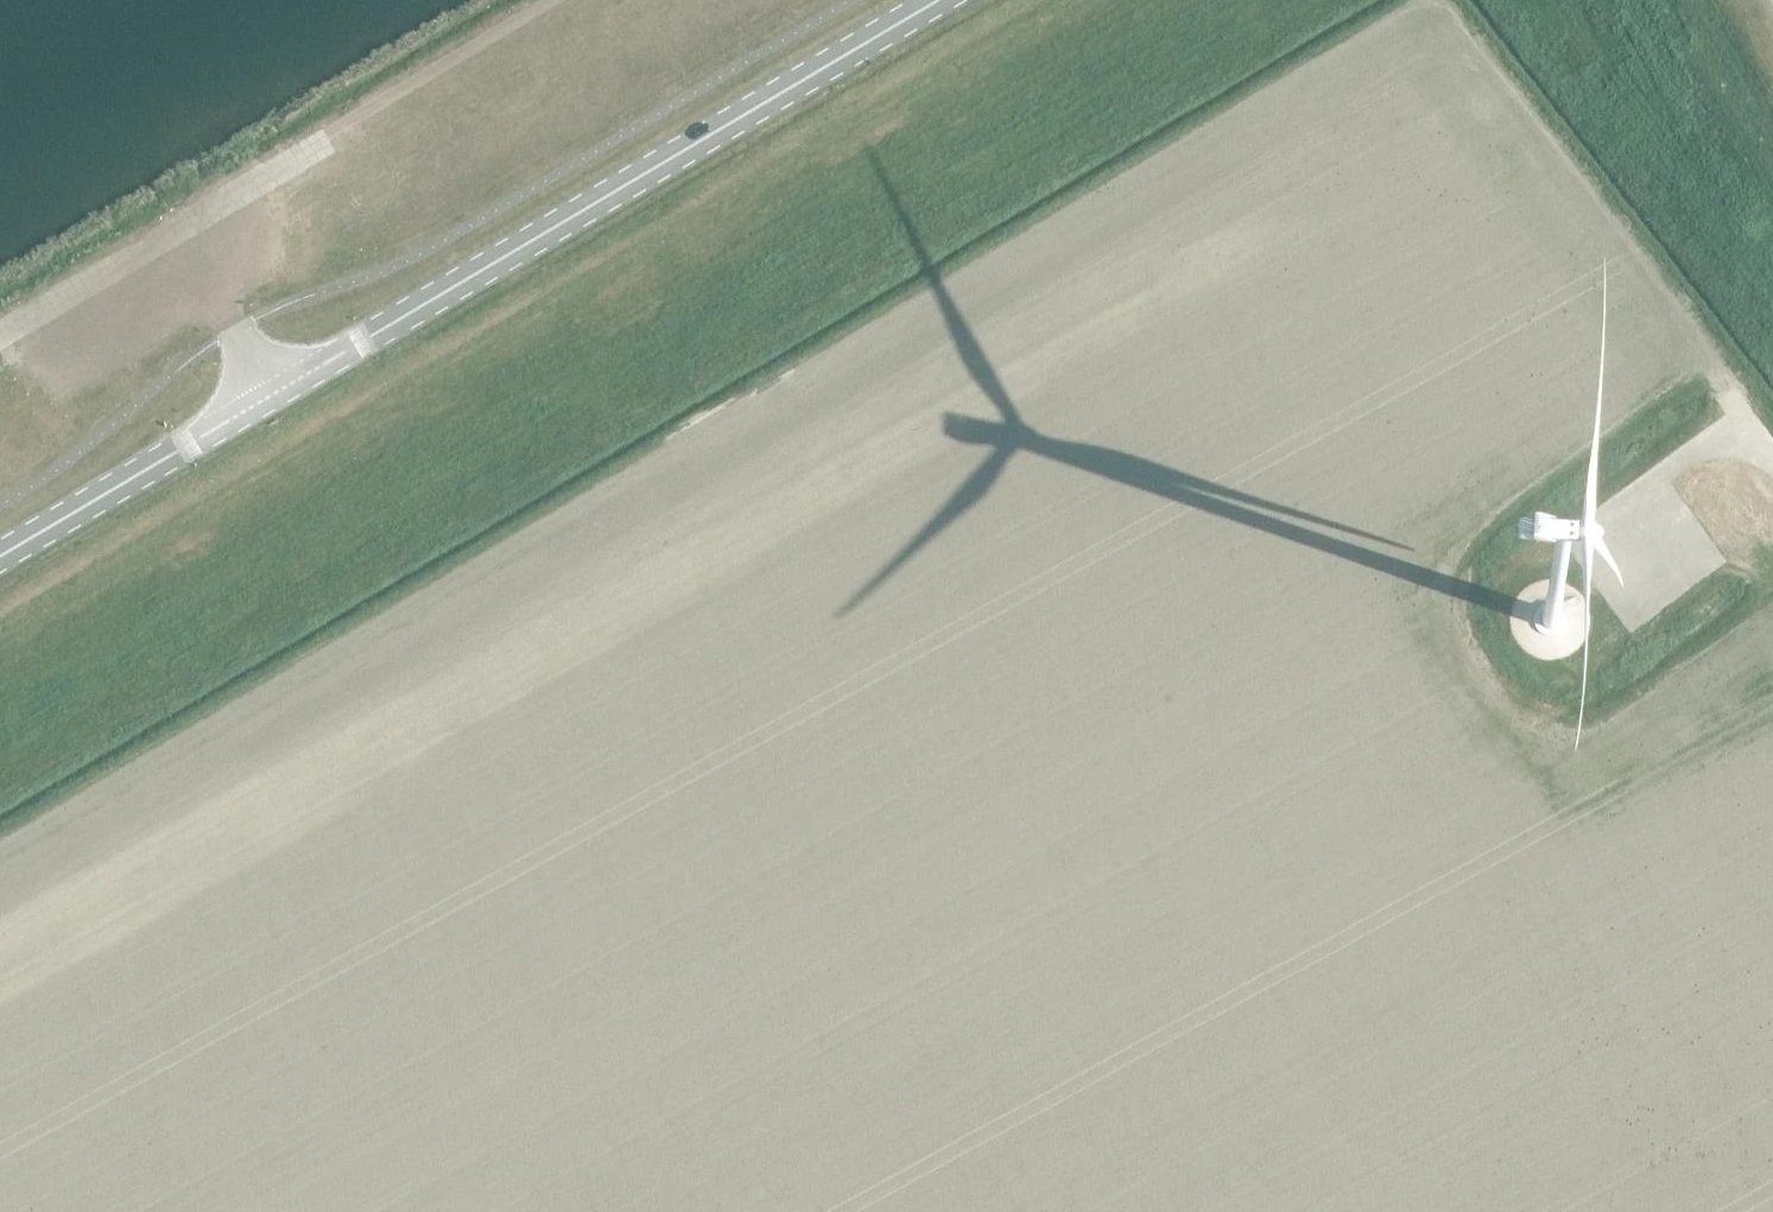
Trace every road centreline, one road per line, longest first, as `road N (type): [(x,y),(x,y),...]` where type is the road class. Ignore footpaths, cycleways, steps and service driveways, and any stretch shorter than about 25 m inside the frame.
road 1 (secondary): [(0,547),(927,0)]

